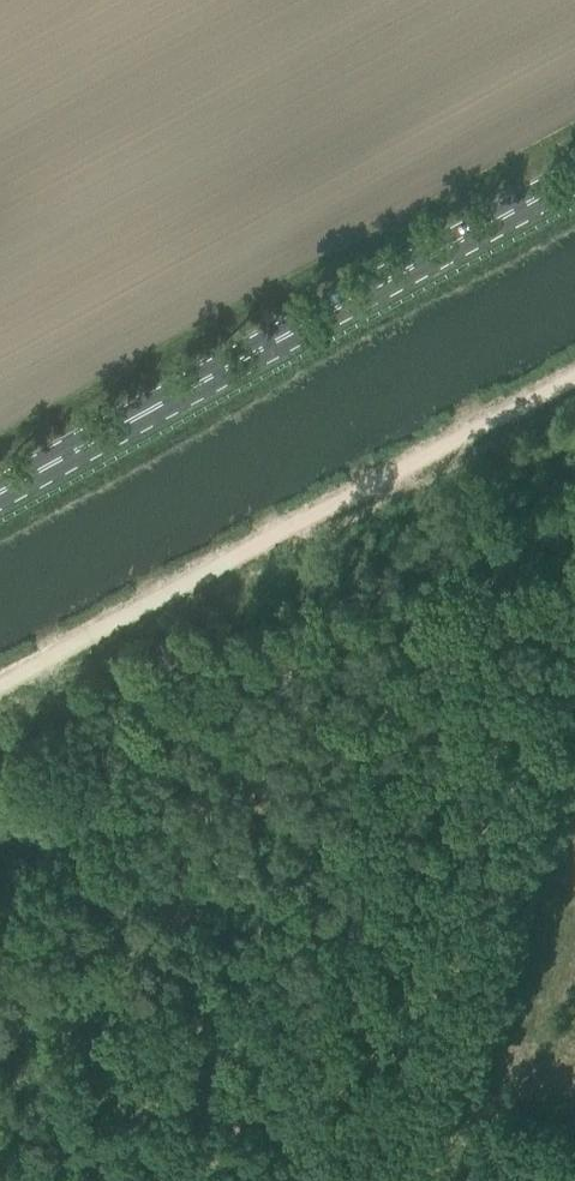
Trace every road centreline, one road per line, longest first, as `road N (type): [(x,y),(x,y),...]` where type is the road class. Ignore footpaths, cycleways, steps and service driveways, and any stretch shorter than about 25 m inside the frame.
road 1 (track): [(0,1051),(245,876),(334,851),(453,1077),(574,1124)]
road 2 (track): [(574,375),(0,690)]
road 3 (primary): [(0,497),(574,182)]

